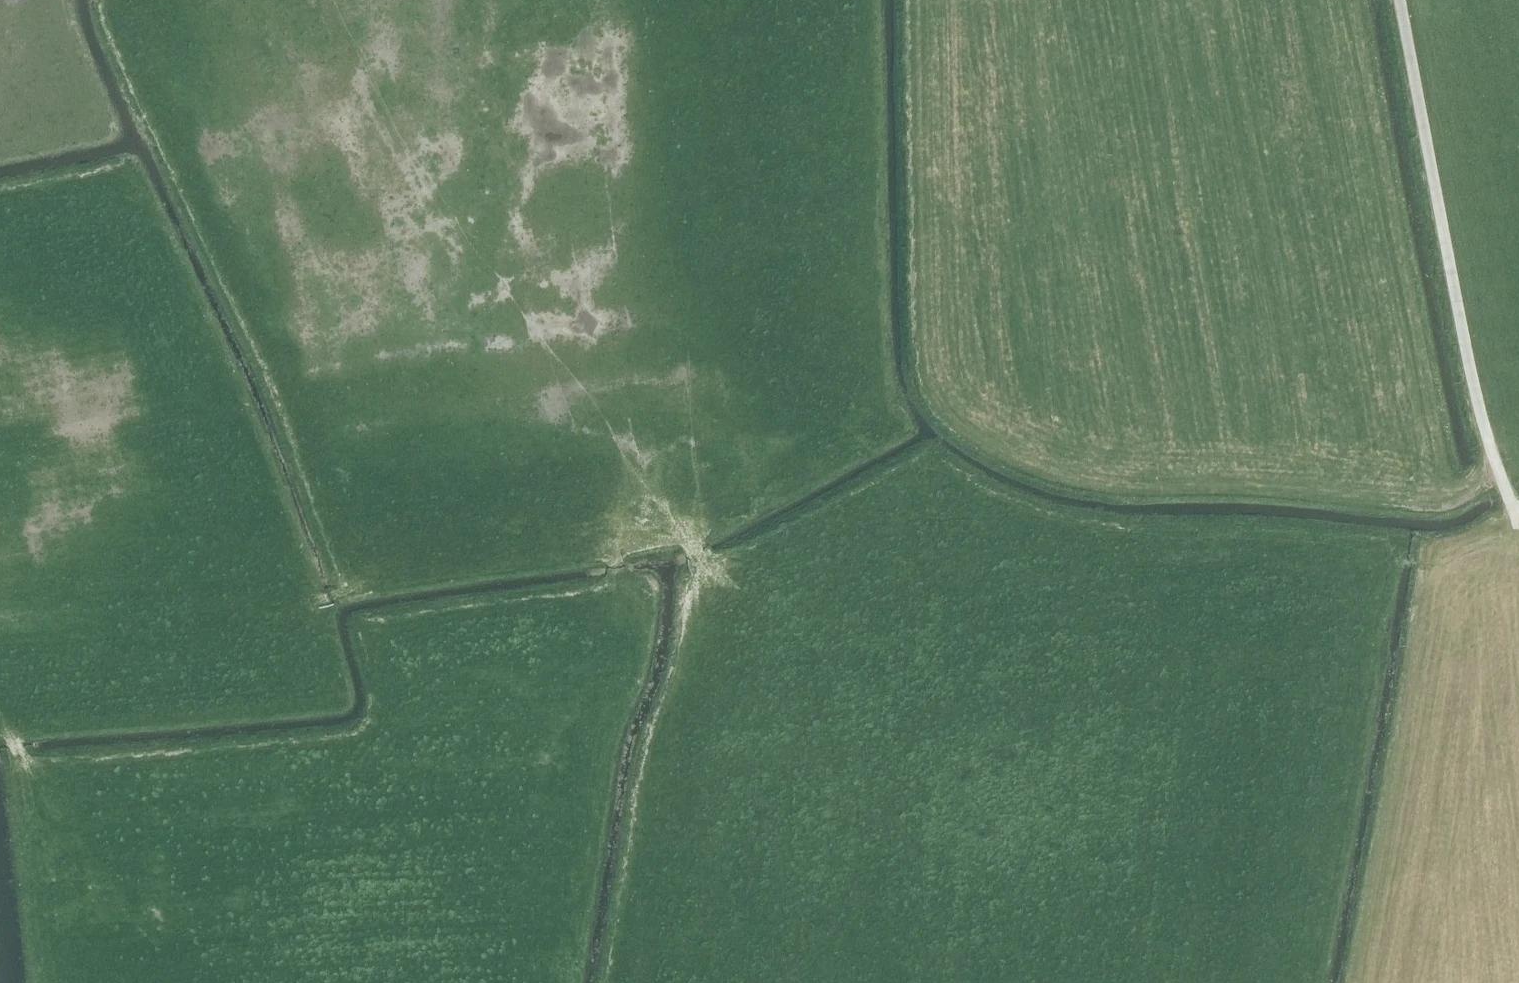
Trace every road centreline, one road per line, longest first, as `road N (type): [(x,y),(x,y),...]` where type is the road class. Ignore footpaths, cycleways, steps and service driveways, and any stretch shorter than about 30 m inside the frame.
road 1 (track): [(1400,0),(1477,399),(1518,519)]

